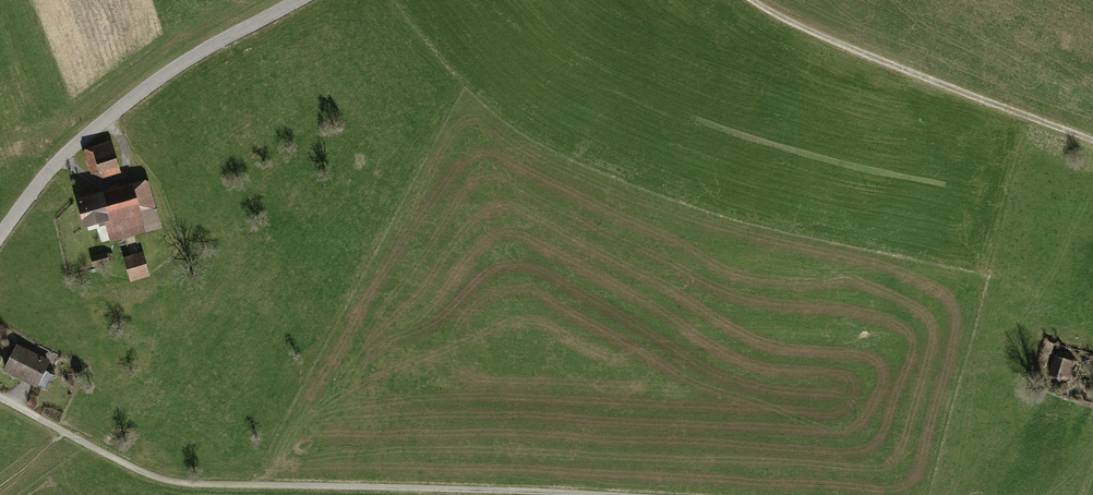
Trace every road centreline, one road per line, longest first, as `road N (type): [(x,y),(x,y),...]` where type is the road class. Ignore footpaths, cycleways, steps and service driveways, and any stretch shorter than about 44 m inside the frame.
road 1 (residential): [(0,399),(161,483),(369,487)]
road 2 (track): [(1092,139),(776,18),(751,0)]
road 3 (track): [(369,487),(629,494)]
road 4 (unclassified): [(287,0),(158,73),(84,133)]
road 5 (residential): [(84,133),(0,235)]

